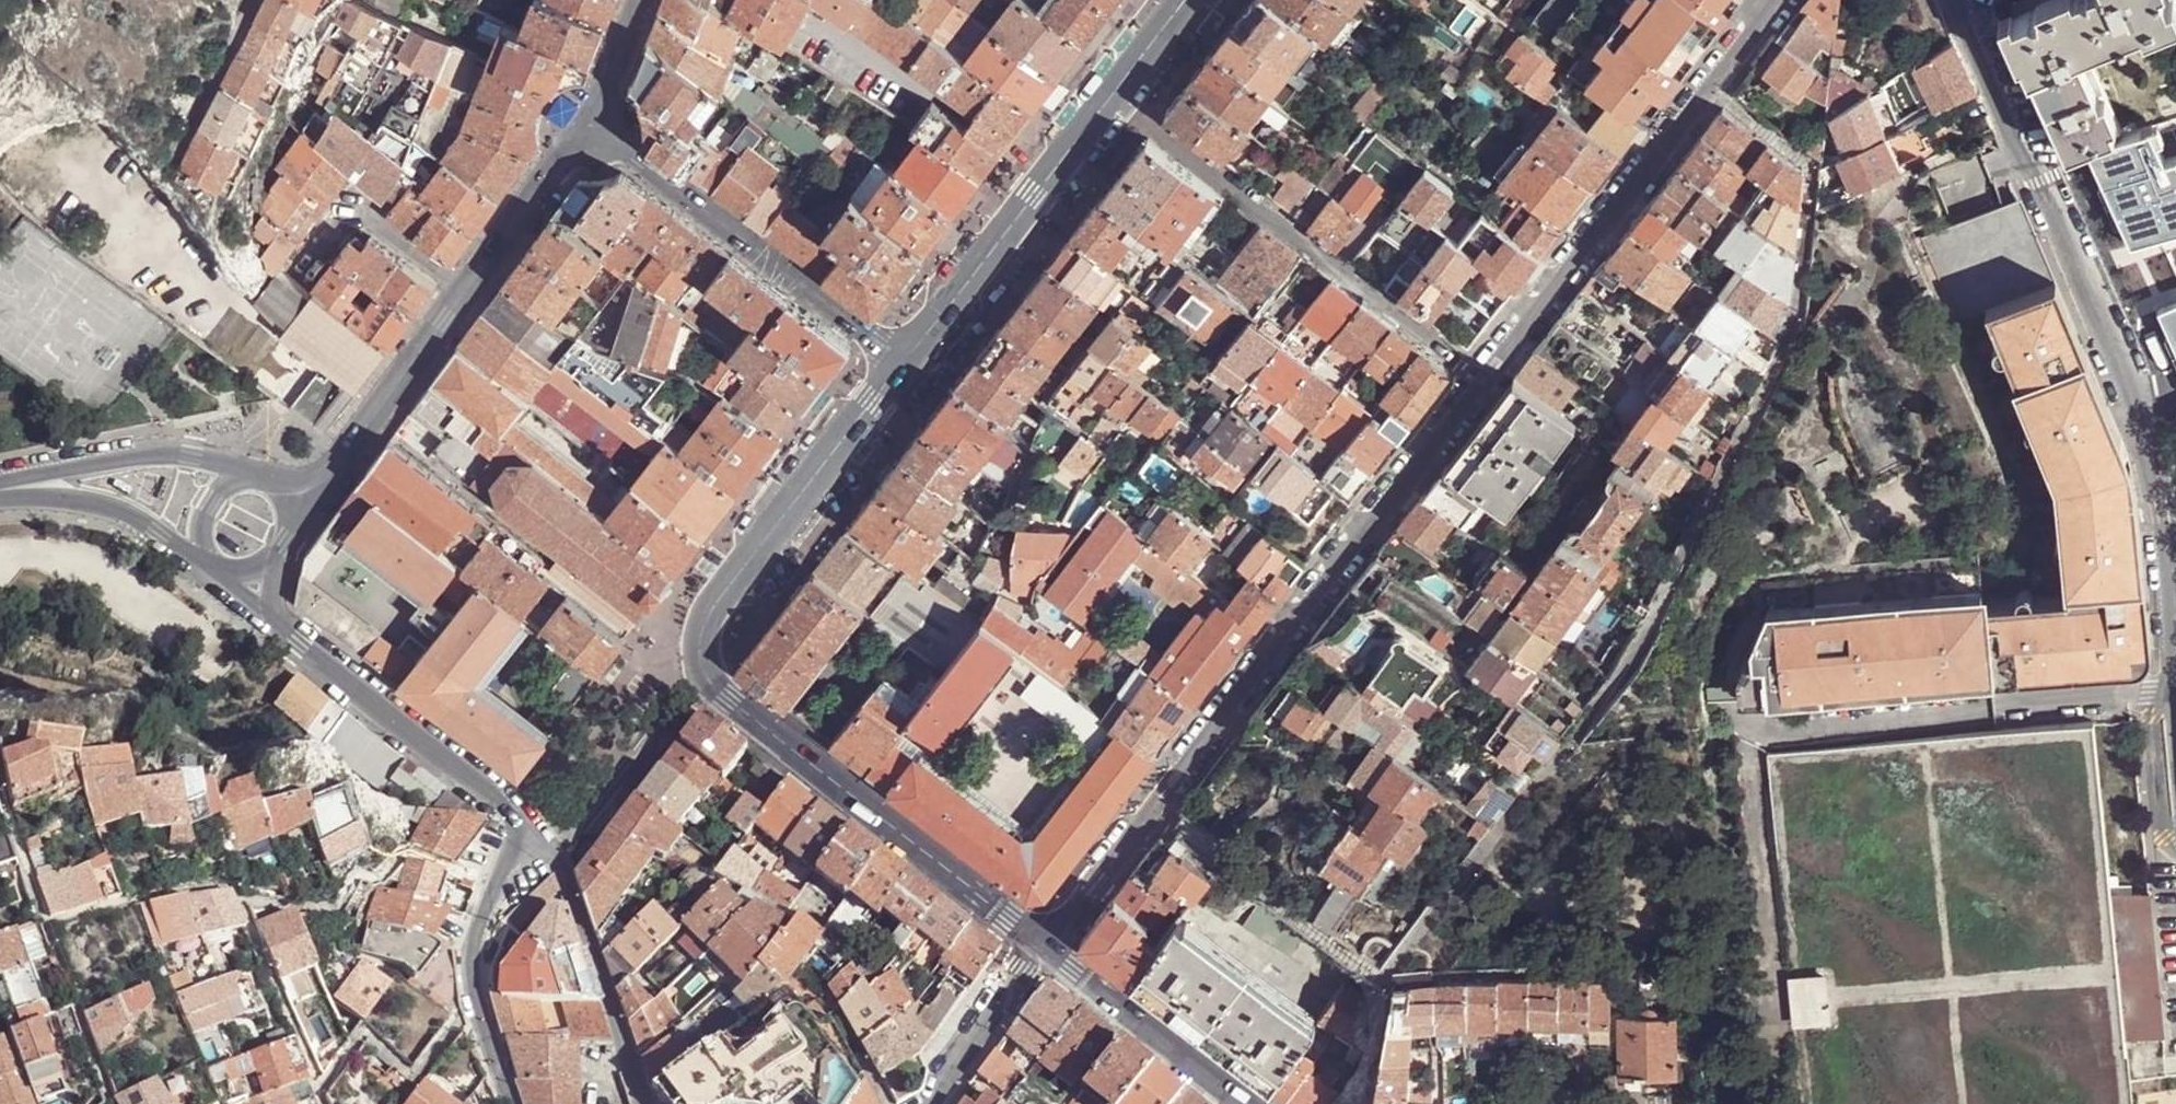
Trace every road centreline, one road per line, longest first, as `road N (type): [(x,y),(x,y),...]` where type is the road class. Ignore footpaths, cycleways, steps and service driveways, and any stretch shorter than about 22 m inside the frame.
road 1 (residential): [(1045,949),(1779,0)]
road 2 (residential): [(2175,635),(2155,458),(2052,201),(2025,175),(1954,0)]
road 3 (tertiary): [(1045,949),(714,688)]
road 4 (tertiary): [(904,362),(713,611),(700,650),(714,688)]
road 5 (tertiary): [(592,125),(904,362)]
road 6 (tertiary): [(1116,94),(904,362)]
road 7 (residential): [(282,627),(528,829)]
road 8 (residential): [(528,829),(562,870),(643,1103)]
road 9 (residential): [(528,829),(473,942),(470,968),(511,1103)]
road 10 (residential): [(1116,94),(1334,268)]
road 11 (tertiary): [(262,476),(162,452),(0,488)]
road 12 (tertiary): [(468,292),(342,458),(297,481)]
road 13 (tertiary): [(1243,1103),(1045,949)]
road 14 (residential): [(468,292),(353,206),(305,272)]
road 15 (tertiary): [(0,494),(98,506),(206,569)]
road 16 (tertiary): [(592,125),(468,292)]
road 17 (residential): [(932,1103),(1045,949)]
road 18 (unclassified): [(642,0),(592,125)]
road 19 (residential): [(1334,268),(1436,347)]
road 20 (tertiary): [(262,476),(230,482),(211,503),(204,520),(206,569)]
road 21 (residential): [(1334,268),(1411,167)]

